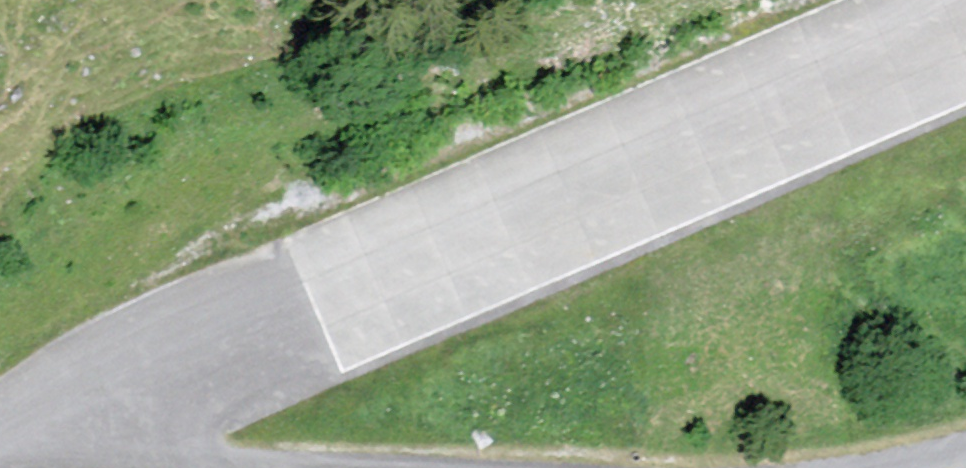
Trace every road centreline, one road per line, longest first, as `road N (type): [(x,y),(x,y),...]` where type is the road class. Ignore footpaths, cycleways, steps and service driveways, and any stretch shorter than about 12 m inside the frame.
road 1 (unclassified): [(965,30),(98,373),(0,434)]
road 2 (unclassified): [(0,454),(186,467)]

